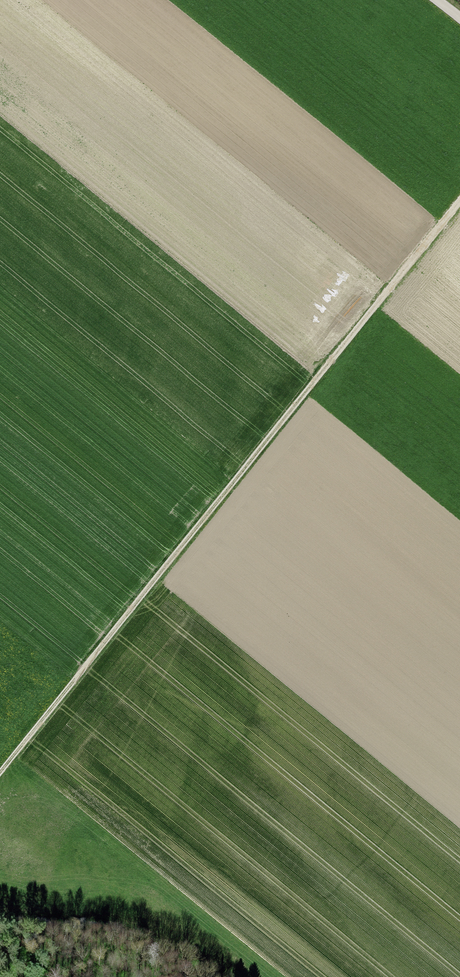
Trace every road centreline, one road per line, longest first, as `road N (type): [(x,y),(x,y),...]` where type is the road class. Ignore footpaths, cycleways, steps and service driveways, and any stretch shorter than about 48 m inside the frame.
road 1 (track): [(0,773),(459,206)]
road 2 (track): [(218,976),(111,919),(0,919)]

